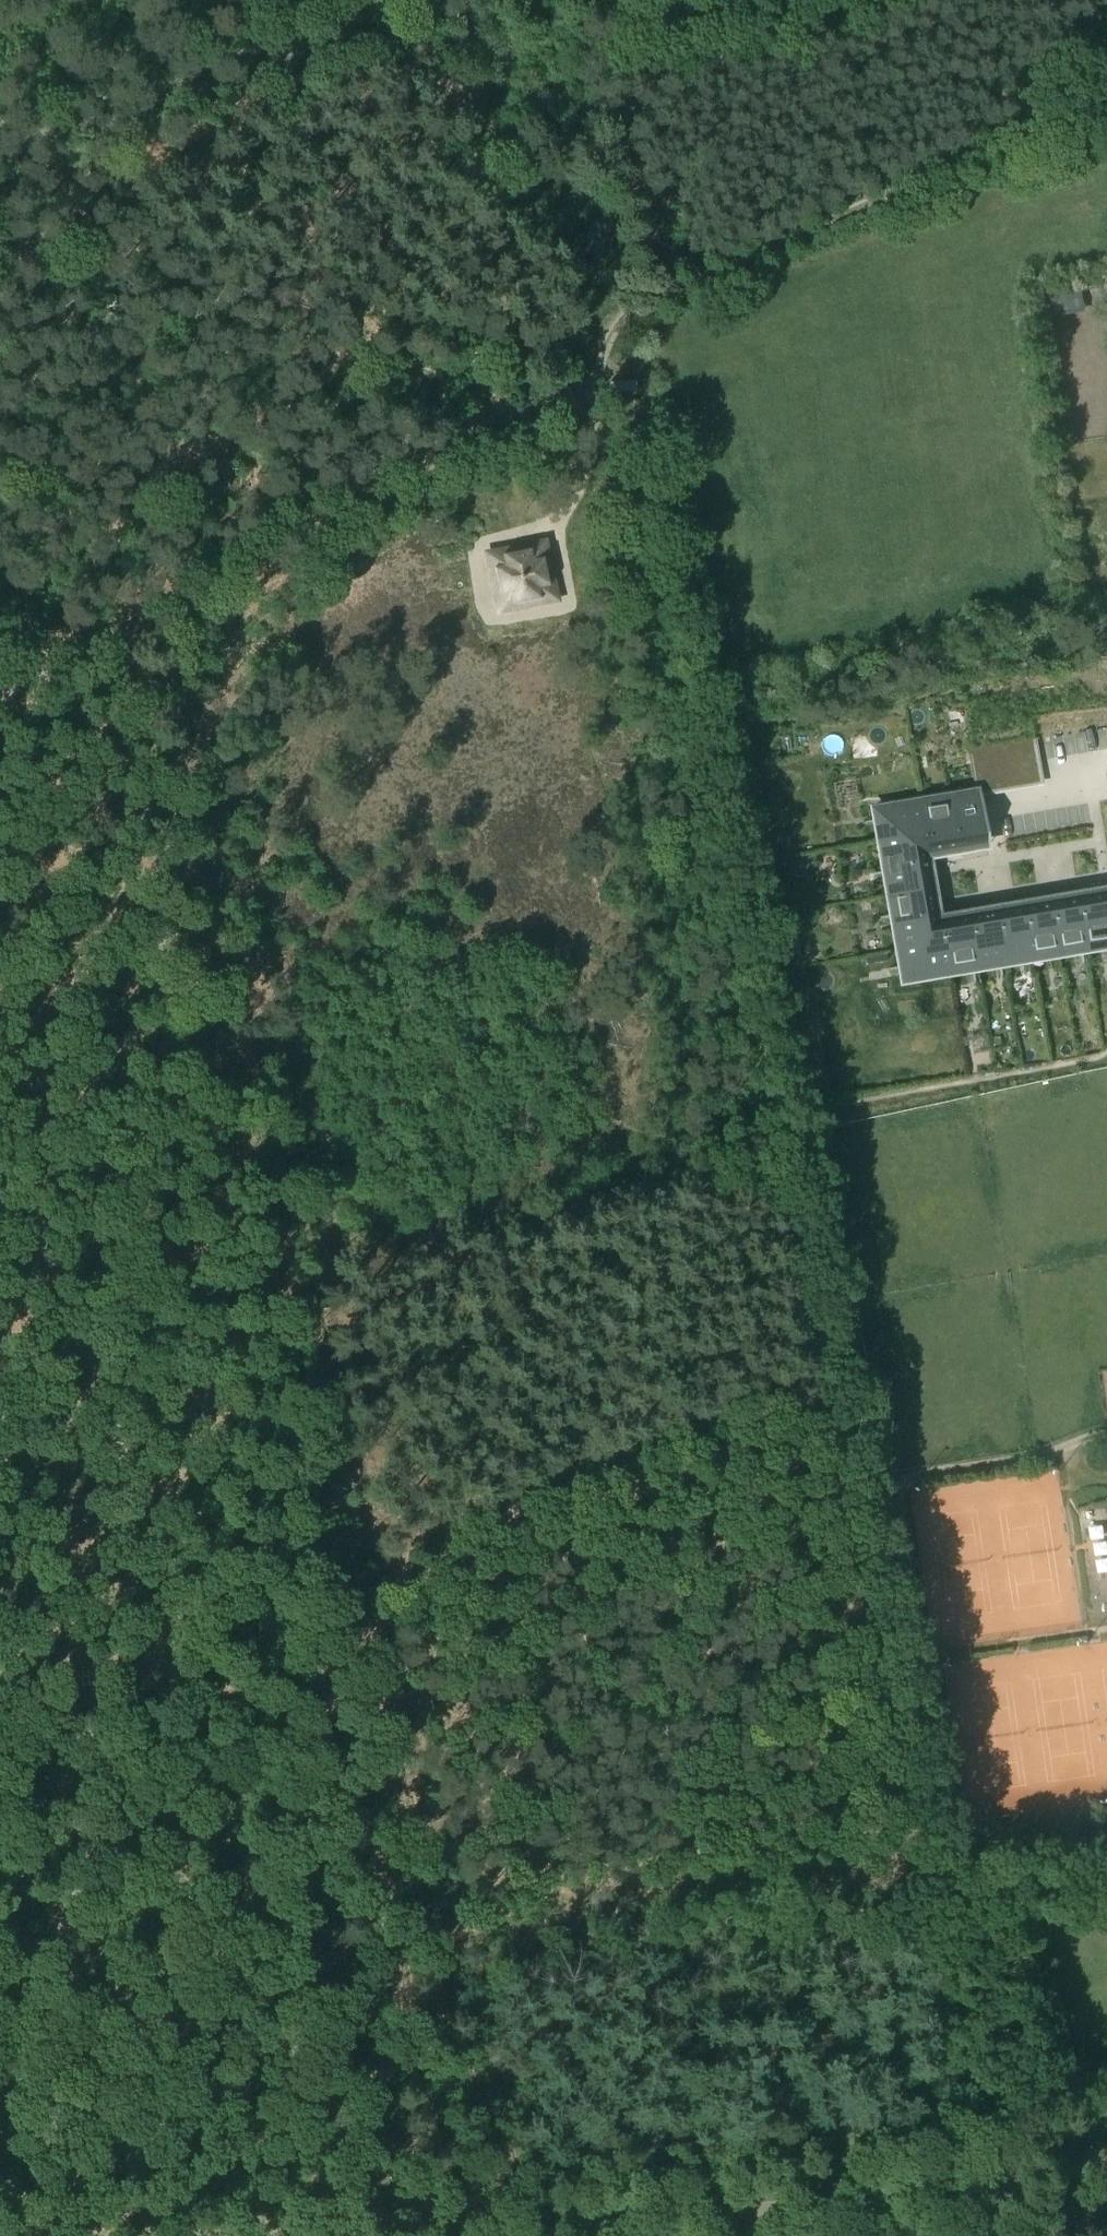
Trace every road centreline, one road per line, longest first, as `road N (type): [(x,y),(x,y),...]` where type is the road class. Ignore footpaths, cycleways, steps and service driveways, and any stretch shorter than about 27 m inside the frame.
road 1 (unclassified): [(565,2235),(1106,2161)]
road 2 (unclassified): [(0,161),(485,0)]

